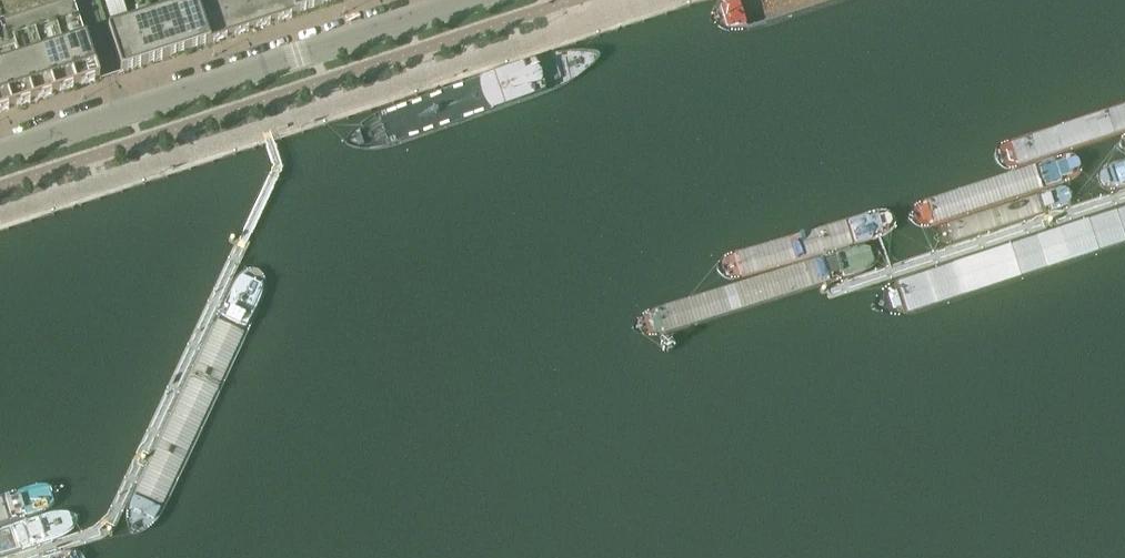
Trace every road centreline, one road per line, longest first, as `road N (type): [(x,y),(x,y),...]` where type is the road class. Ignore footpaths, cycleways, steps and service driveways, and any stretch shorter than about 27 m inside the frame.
road 1 (residential): [(468,0),(0,151)]

